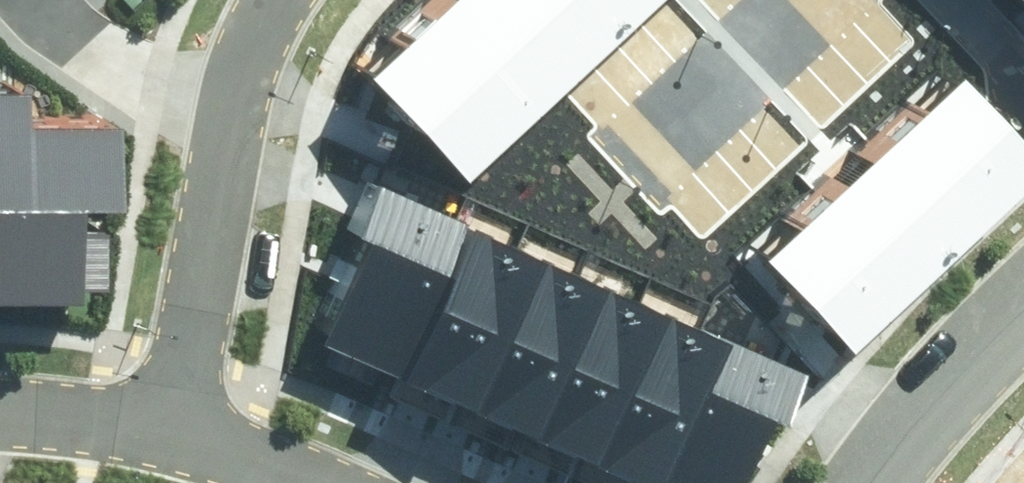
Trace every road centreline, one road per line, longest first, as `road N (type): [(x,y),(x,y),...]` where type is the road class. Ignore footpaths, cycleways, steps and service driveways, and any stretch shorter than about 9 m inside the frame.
road 1 (residential): [(174,418),(229,111),(271,0)]
road 2 (residential): [(864,482),(1023,308)]
road 3 (residential): [(343,482),(174,418)]
road 4 (residential): [(174,418),(0,402)]

